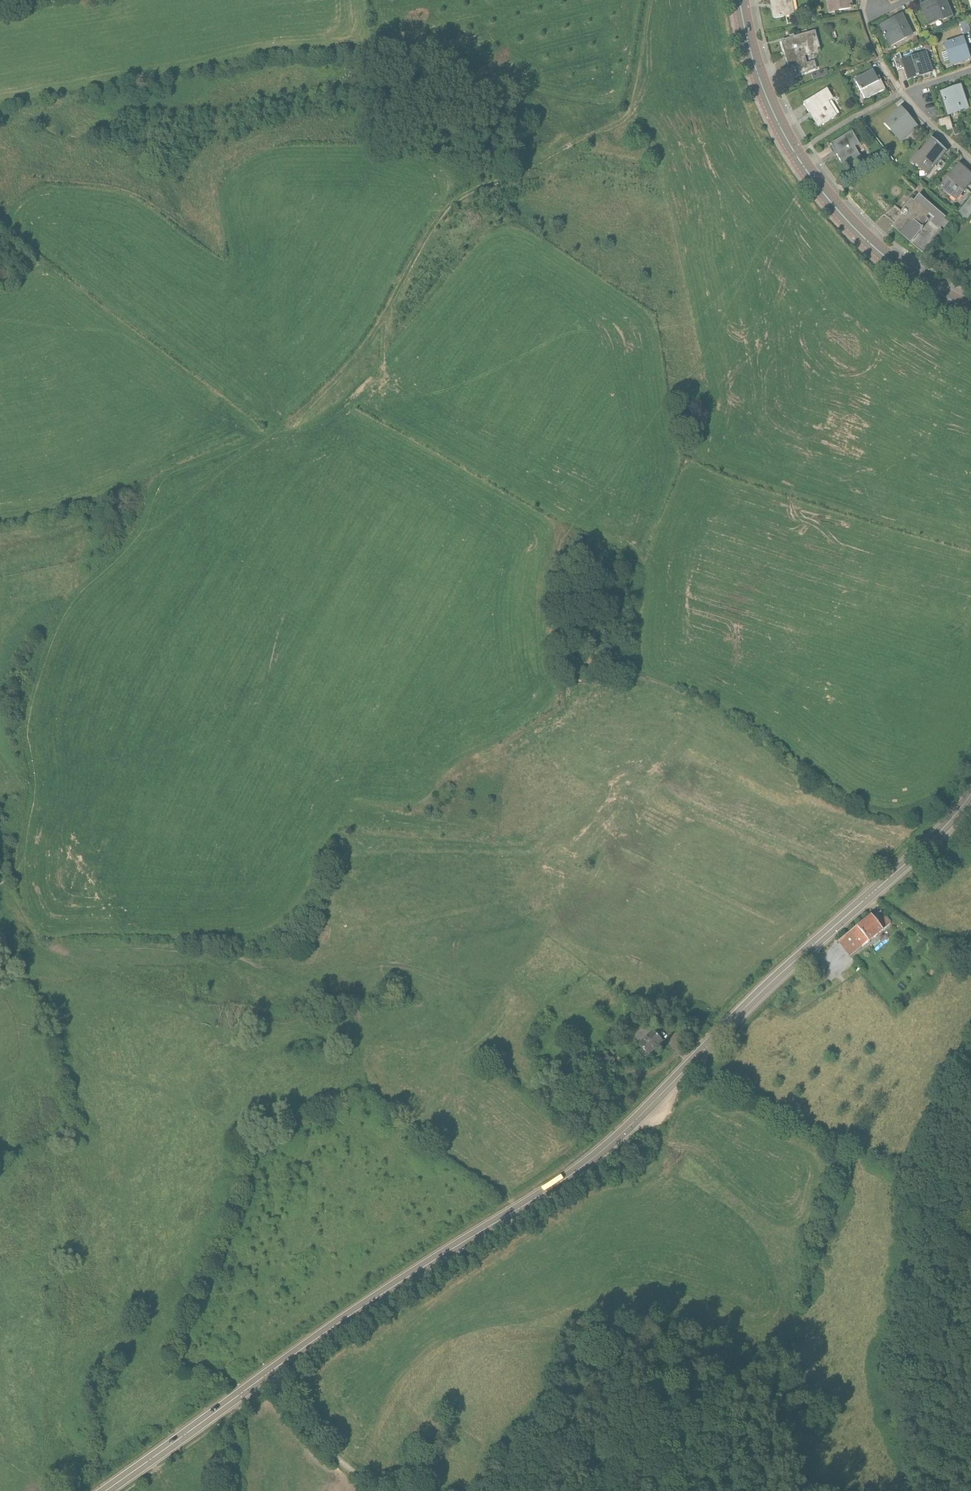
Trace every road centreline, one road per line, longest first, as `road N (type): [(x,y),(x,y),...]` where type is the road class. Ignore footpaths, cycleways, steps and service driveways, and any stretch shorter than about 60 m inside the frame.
road 1 (secondary): [(106,1490),(320,1336),(601,1151),(970,795)]
road 2 (track): [(329,388),(371,339),(453,204),(626,114),(650,0)]
road 3 (secondary): [(970,310),(891,261),(814,180),(766,96),(739,0)]

